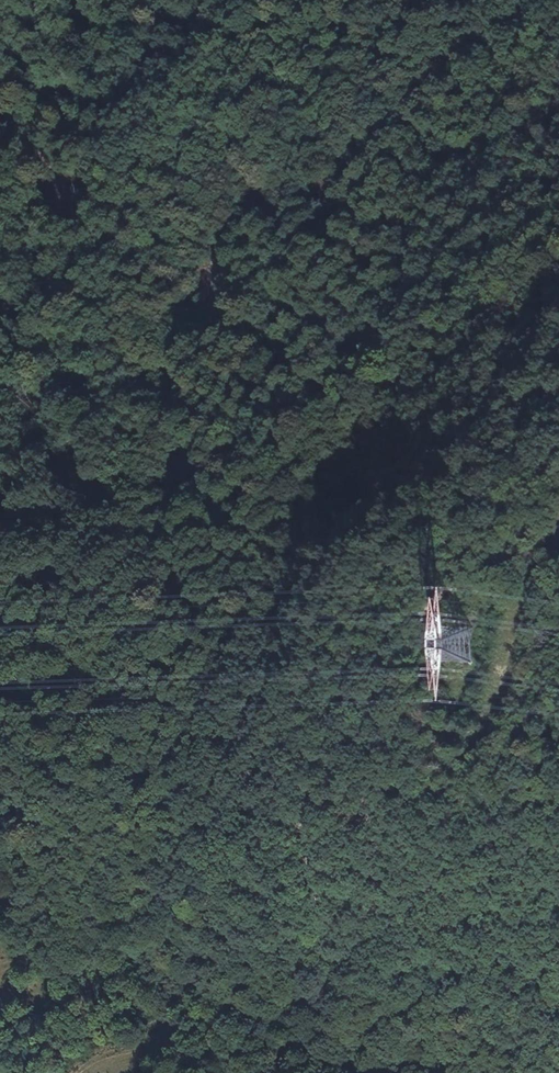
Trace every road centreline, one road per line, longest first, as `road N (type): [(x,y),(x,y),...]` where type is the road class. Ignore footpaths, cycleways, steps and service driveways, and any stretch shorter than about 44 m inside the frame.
road 1 (track): [(558,475),(522,514),(474,541),(454,577),(405,623),(332,749),(317,825),(345,1019),(322,1050),(263,1072)]
road 2 (track): [(0,266),(54,224),(104,133),(129,59),(126,0)]
road 3 (track): [(503,637),(558,527)]

